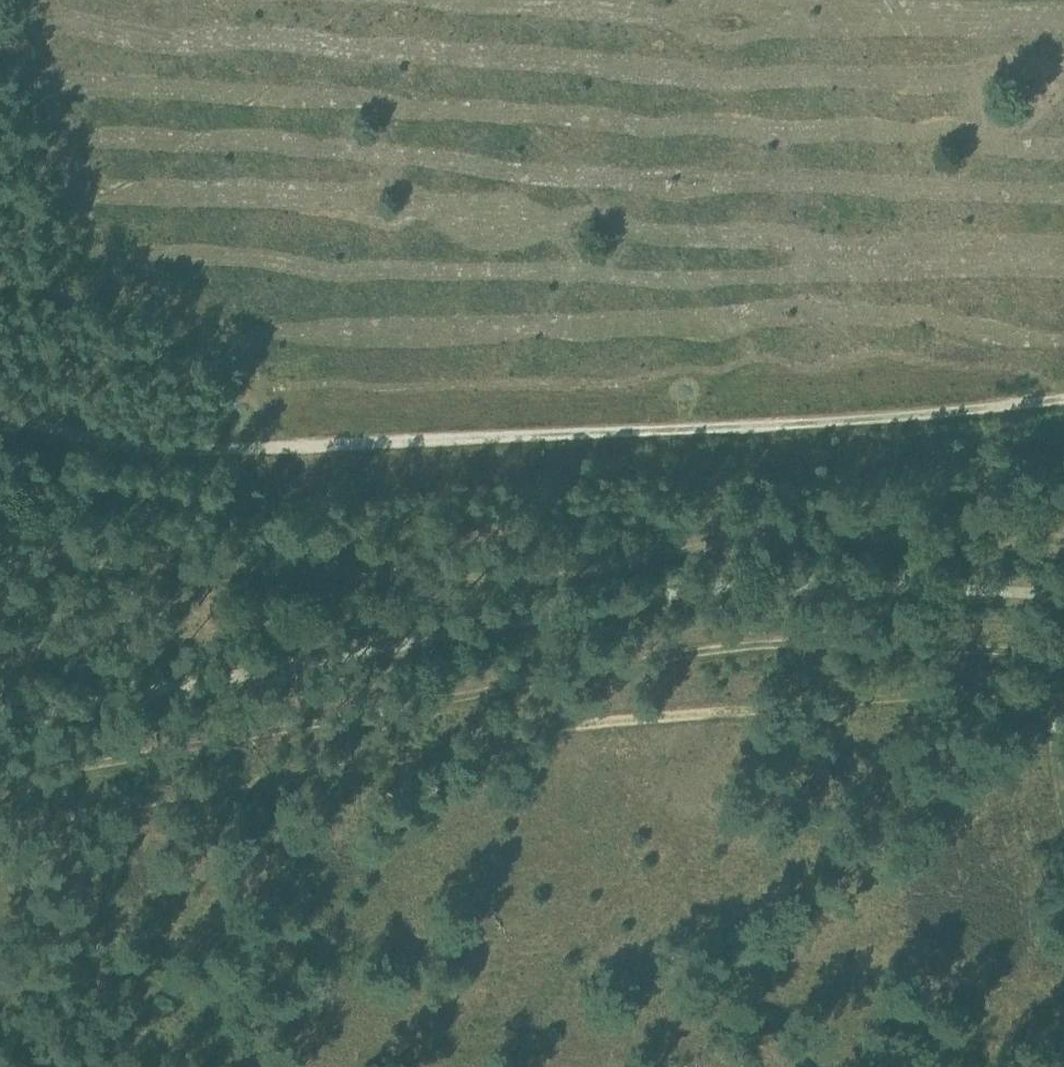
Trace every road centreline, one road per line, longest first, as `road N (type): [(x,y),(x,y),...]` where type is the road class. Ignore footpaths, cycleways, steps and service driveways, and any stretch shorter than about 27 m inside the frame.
road 1 (track): [(0,827),(665,713),(846,700),(1063,702)]
road 2 (track): [(0,412),(122,446),(206,447),(888,419),(1063,396)]
road 3 (track): [(0,561),(543,573),(760,529),(1063,544)]

